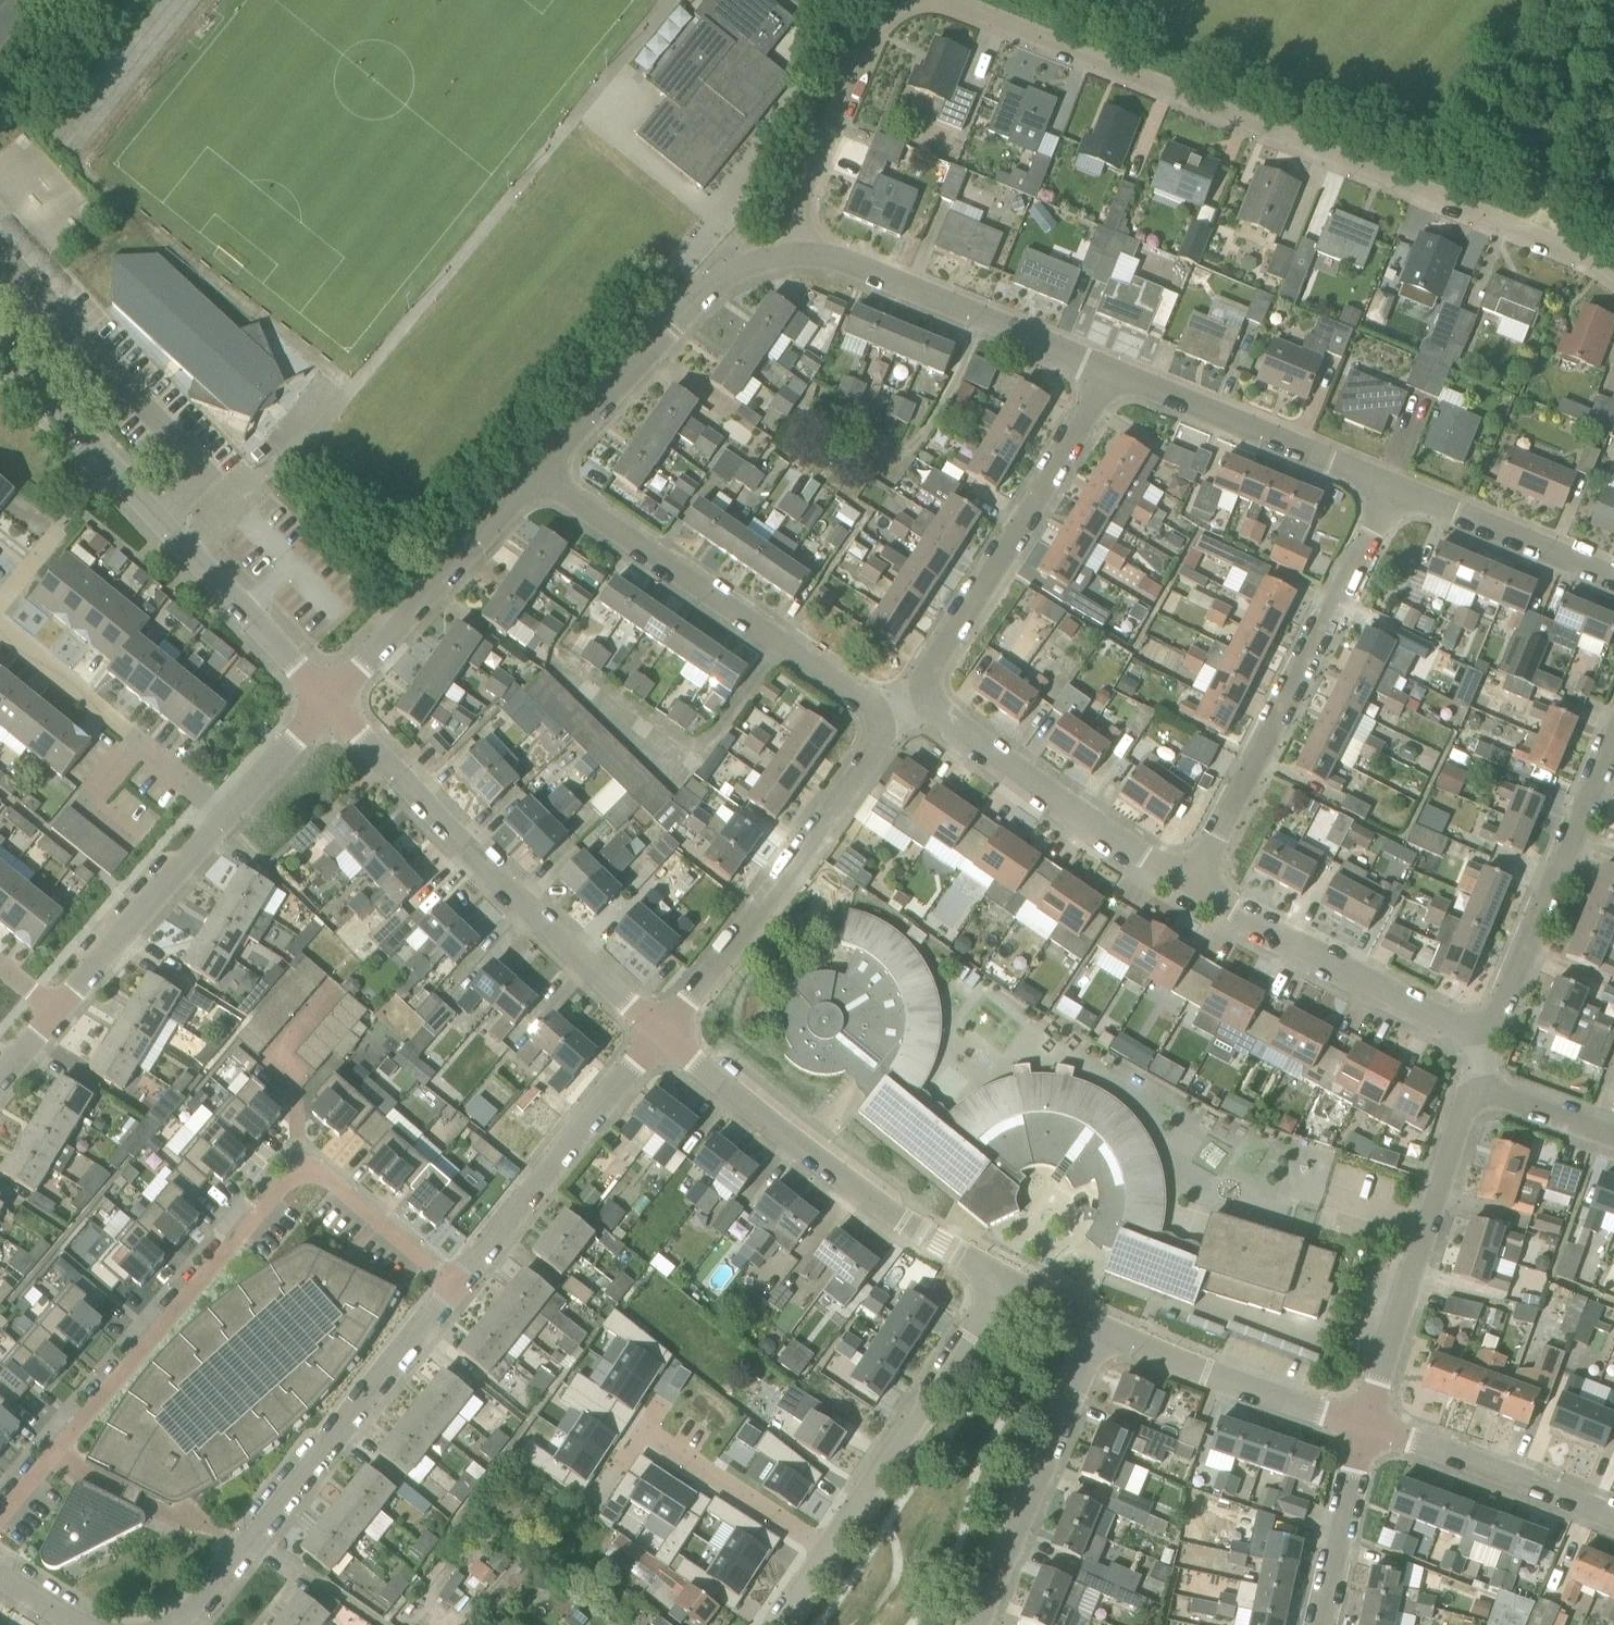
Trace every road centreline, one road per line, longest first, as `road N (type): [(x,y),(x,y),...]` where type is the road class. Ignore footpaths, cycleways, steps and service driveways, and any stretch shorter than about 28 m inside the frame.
road 1 (residential): [(1613,277),(953,0)]
road 2 (residential): [(0,1525),(285,1184),(323,1177),(455,1290)]
road 3 (tertiary): [(327,702),(0,352)]
road 4 (residential): [(657,1037),(327,702)]
road 5 (residential): [(164,1624),(192,1612),(455,1290)]
road 6 (residential): [(1192,884),(1392,487)]
road 7 (residential): [(1005,1279),(868,1203),(657,1037)]
road 8 (residential): [(877,715),(538,476)]
road 9 (tertiary): [(57,1010),(327,702)]
road 10 (residential): [(657,1037),(881,735),(877,715)]
road 11 (residential): [(925,702),(927,677),(1112,373)]
road 12 (tertiary): [(538,476),(707,292),(771,259),(805,256)]
road 13 (residential): [(1364,1426),(1463,1112),(1481,1093)]
road 14 (tertiary): [(1112,373),(847,261),(805,256)]
road 15 (residential): [(822,1552),(1005,1279)]
road 16 (residential): [(1477,1029),(1502,1013),(1613,739)]
road 17 (residential): [(455,1290),(657,1037)]
road 18 (residential): [(1192,884),(925,702)]
road 19 (residential): [(1477,1029),(1445,1027),(1192,884)]
road 20 (residential): [(977,1624),(1101,1328)]
road 21 (tertiary): [(327,702),(538,476)]
road 22 (tertiary): [(1392,487),(1112,373)]
road 23 (residential): [(1364,1426),(1238,1389),(1101,1328)]
road 24 (residential): [(897,0),(869,27),(814,169),(805,256)]
road 25 (residential): [(1613,1521),(1364,1426)]
road 26 (track): [(1562,252),(1595,0)]
road 27 (tertiary): [(1613,581),(1392,487)]
road 28 (residential): [(646,1434),(822,1552)]
road 29 (residential): [(1320,1624),(1364,1426)]
road 30 (residential): [(0,628),(140,742)]
road 31 (residential): [(1613,1136),(1481,1093)]
road 32 (residential): [(140,742),(89,805),(134,840)]

